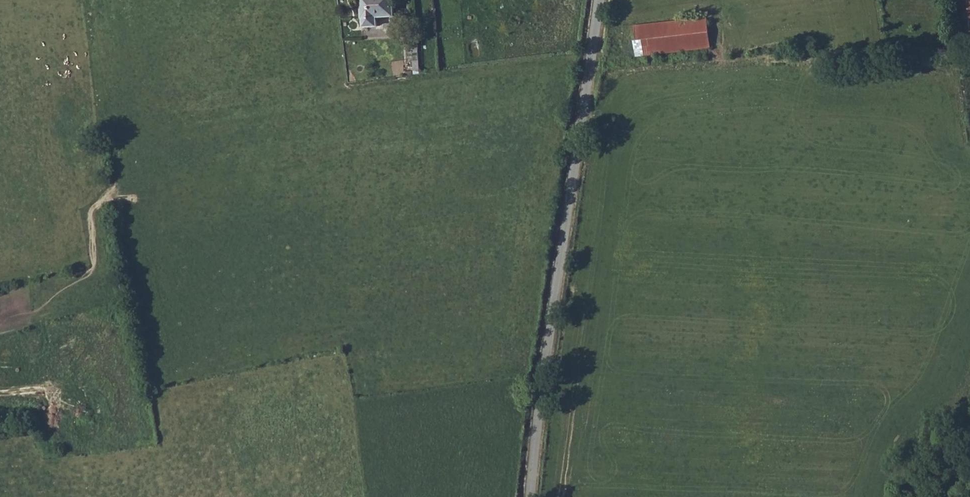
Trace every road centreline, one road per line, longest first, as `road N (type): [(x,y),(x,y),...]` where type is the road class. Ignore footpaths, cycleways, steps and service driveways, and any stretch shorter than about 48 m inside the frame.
road 1 (tertiary): [(534,496),(551,332),(604,0)]

